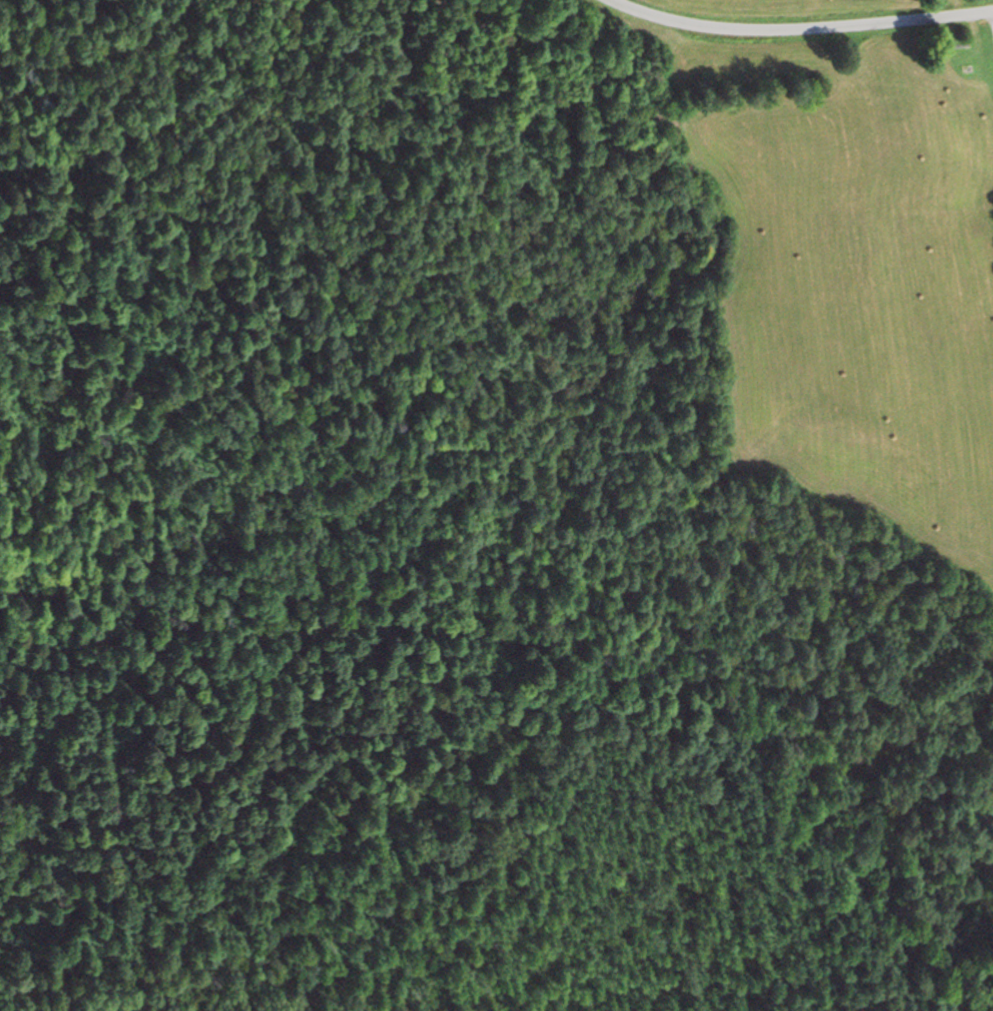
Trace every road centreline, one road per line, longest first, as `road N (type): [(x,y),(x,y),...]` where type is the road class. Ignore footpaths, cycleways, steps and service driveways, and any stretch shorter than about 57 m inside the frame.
road 1 (tertiary): [(608,0),(684,26),(750,33),(992,11)]

